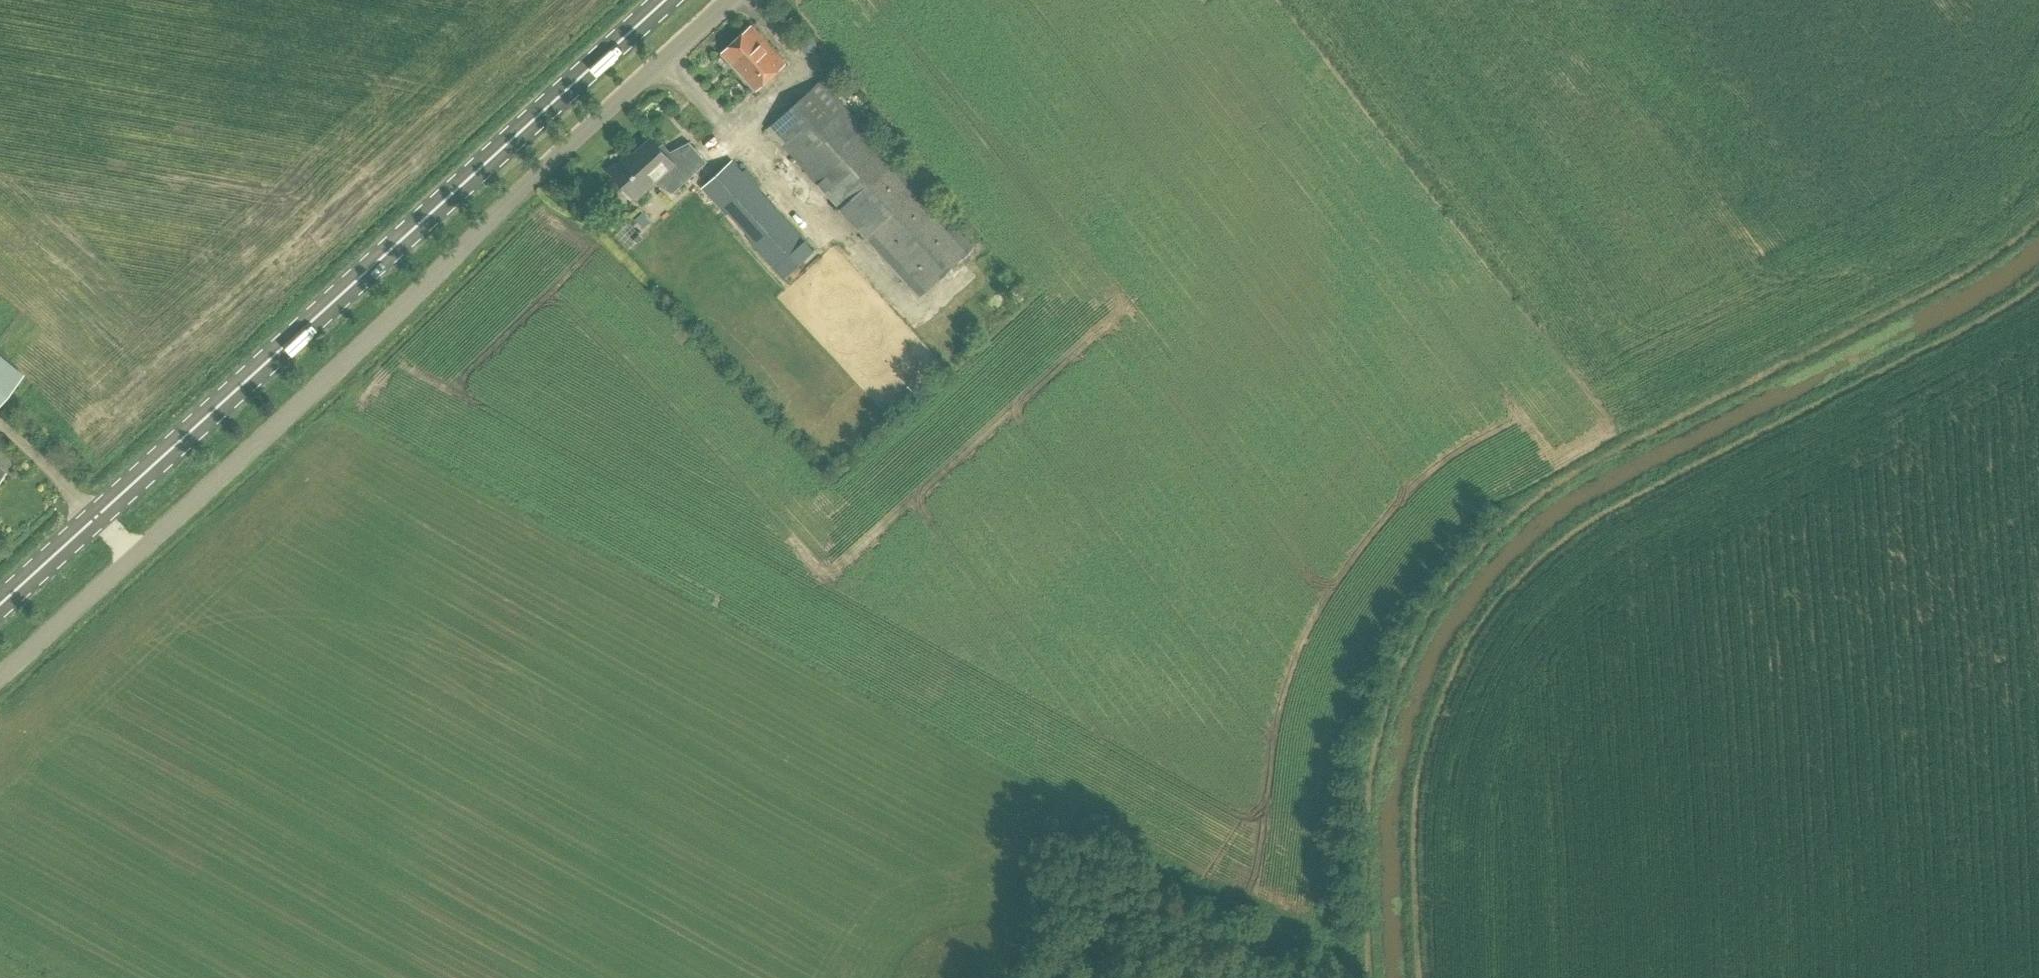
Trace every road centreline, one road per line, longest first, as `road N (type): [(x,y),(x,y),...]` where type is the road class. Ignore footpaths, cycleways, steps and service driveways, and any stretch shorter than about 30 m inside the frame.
road 1 (primary): [(0,605),(665,0)]
road 2 (unclassified): [(286,419),(730,0)]
road 3 (unclassified): [(286,419),(0,677)]

